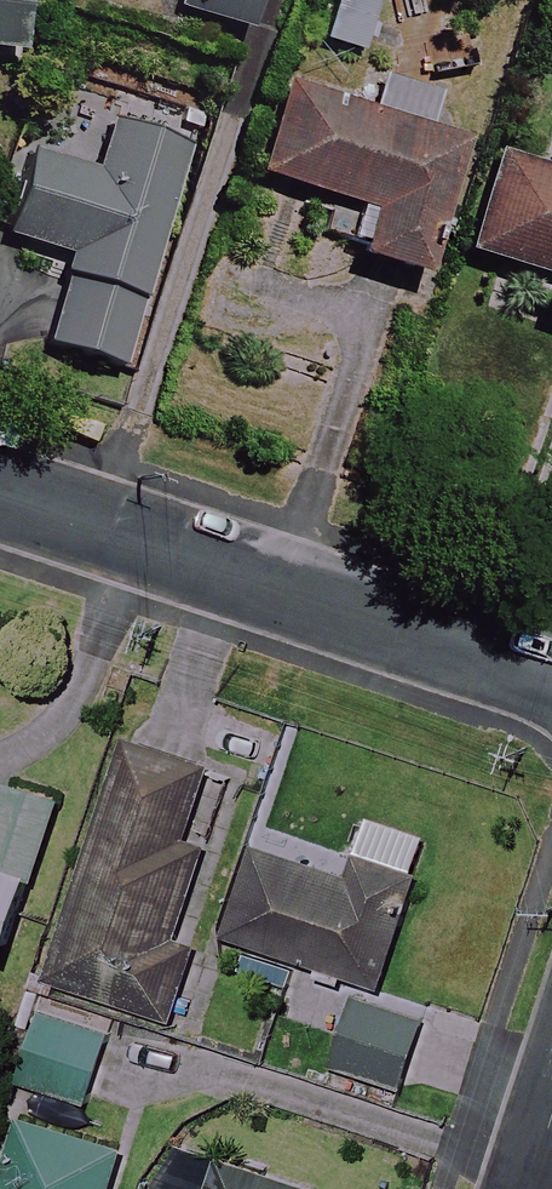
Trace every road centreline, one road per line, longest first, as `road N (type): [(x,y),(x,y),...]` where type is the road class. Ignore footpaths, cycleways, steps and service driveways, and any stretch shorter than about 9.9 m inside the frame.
road 1 (residential): [(0,494),(551,679)]

